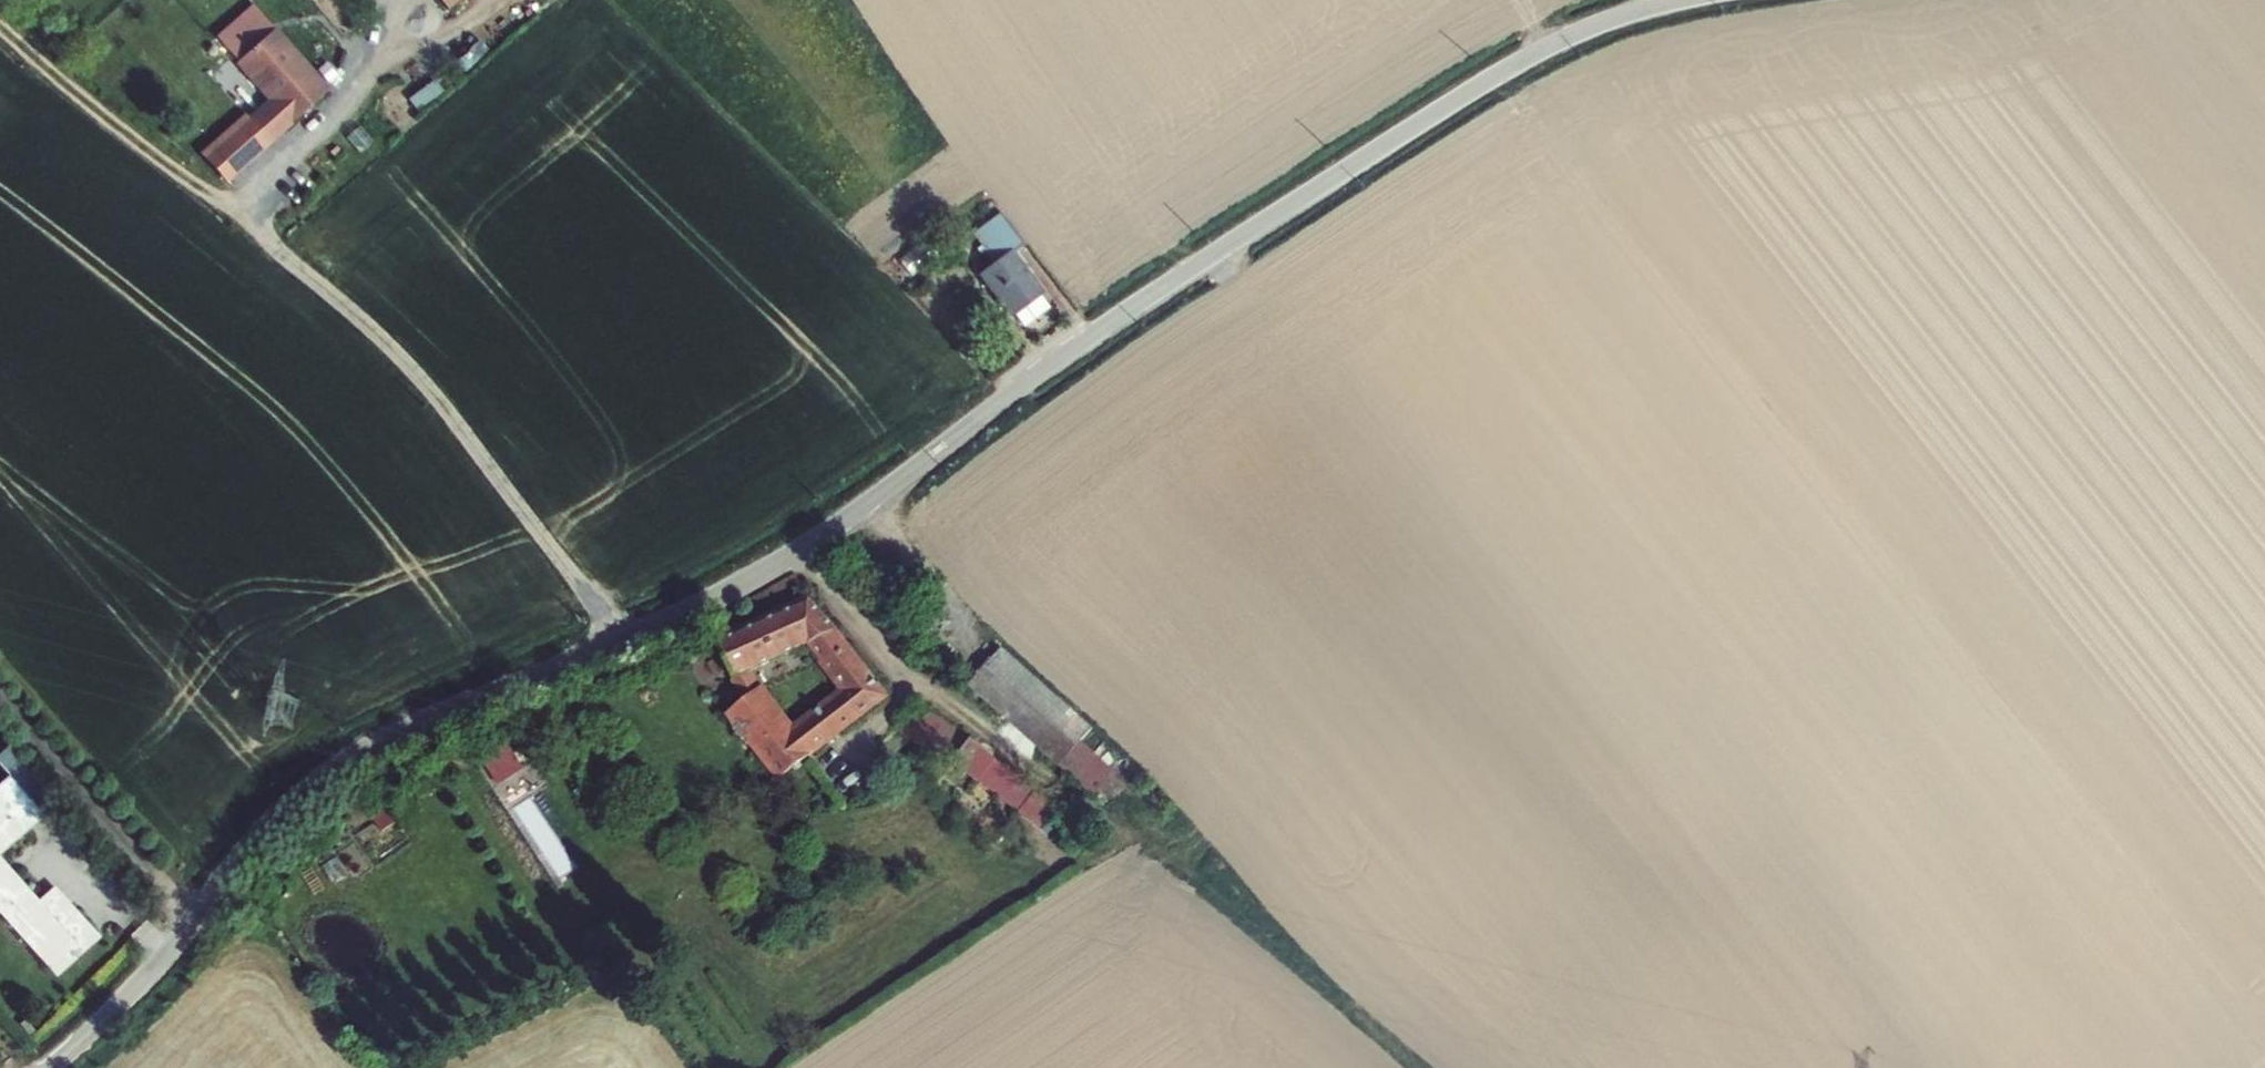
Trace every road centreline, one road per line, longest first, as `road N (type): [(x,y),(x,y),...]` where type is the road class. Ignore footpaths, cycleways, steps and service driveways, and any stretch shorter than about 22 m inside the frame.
road 1 (unclassified): [(619,641),(801,549),(1072,350),(1498,74),(1582,29),(1682,0)]
road 2 (unclassified): [(619,641),(433,389),(377,329),(0,22)]
road 3 (unclassified): [(49,1067),(144,978),(249,844),(315,780),(397,732),(619,641)]

